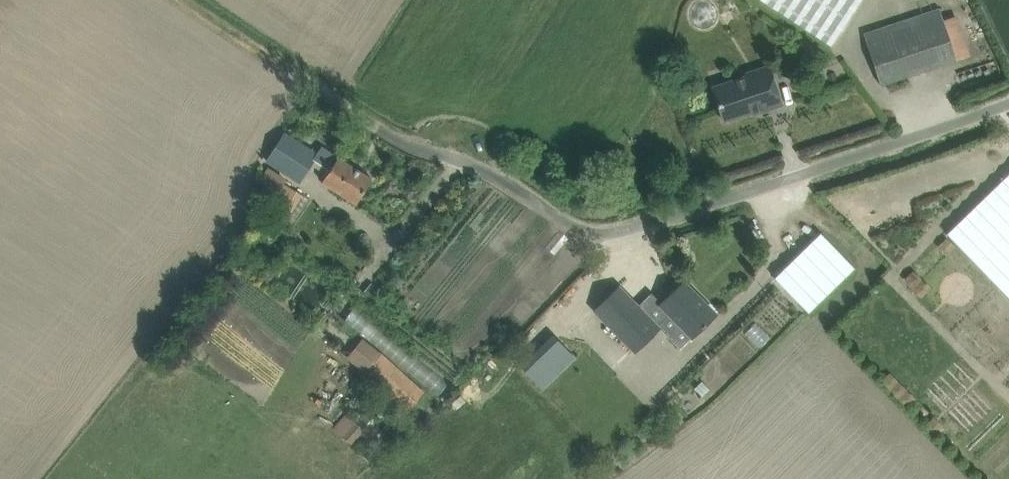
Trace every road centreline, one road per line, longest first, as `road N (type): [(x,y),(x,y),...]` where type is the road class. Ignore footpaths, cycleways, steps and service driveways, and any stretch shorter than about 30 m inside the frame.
road 1 (unclassified): [(308,79),(384,130),(604,231),(796,176),(1008,102)]
road 2 (track): [(308,79),(180,0)]

